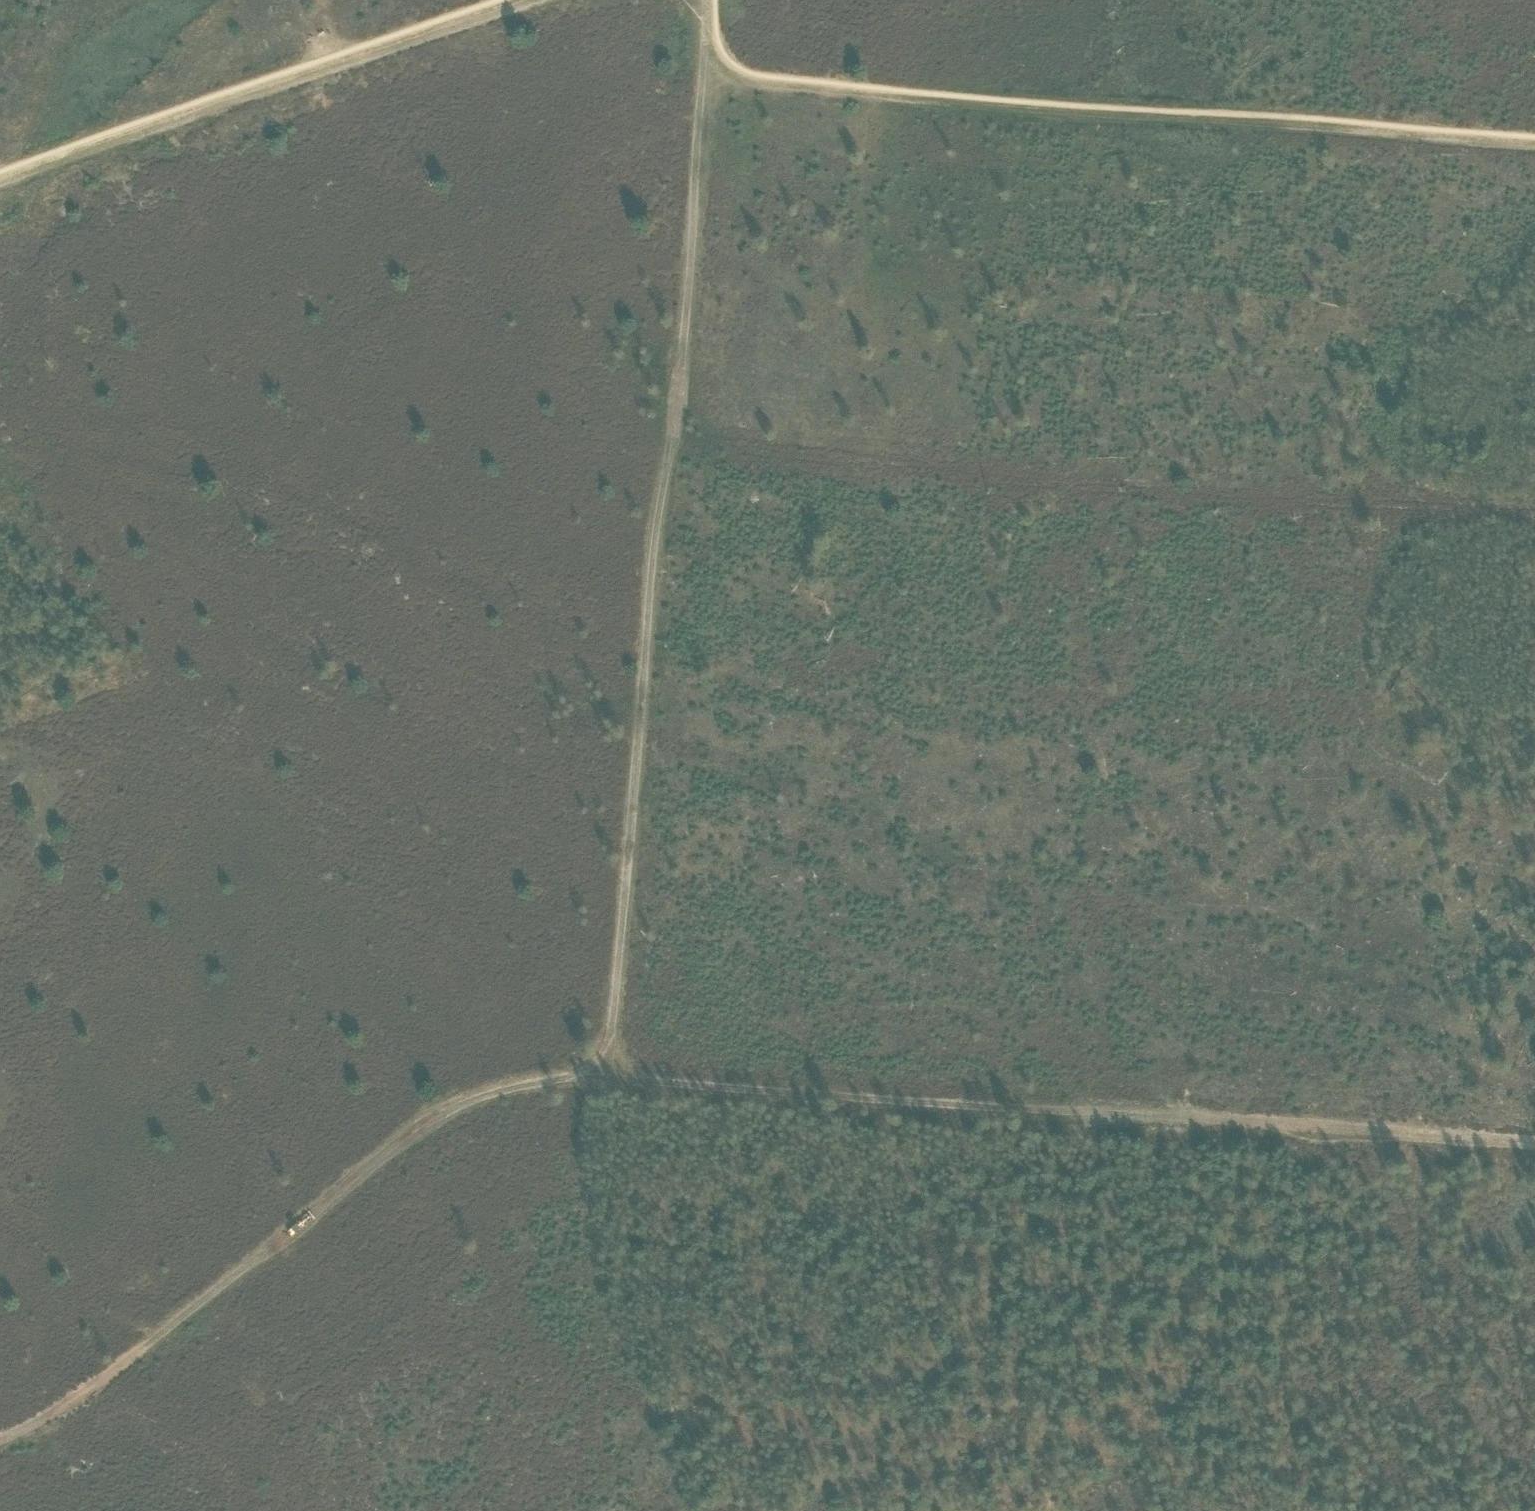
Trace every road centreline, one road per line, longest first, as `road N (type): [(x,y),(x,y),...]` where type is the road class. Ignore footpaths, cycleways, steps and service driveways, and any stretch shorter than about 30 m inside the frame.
road 1 (track): [(706,79),(610,1037),(599,1076)]
road 2 (track): [(599,1076),(1534,1145)]
road 3 (track): [(706,79),(1534,144)]
road 4 (track): [(0,1440),(66,1408),(392,1147),(459,1105),(571,1075),(599,1076)]
road 5 (track): [(537,0),(0,184)]

